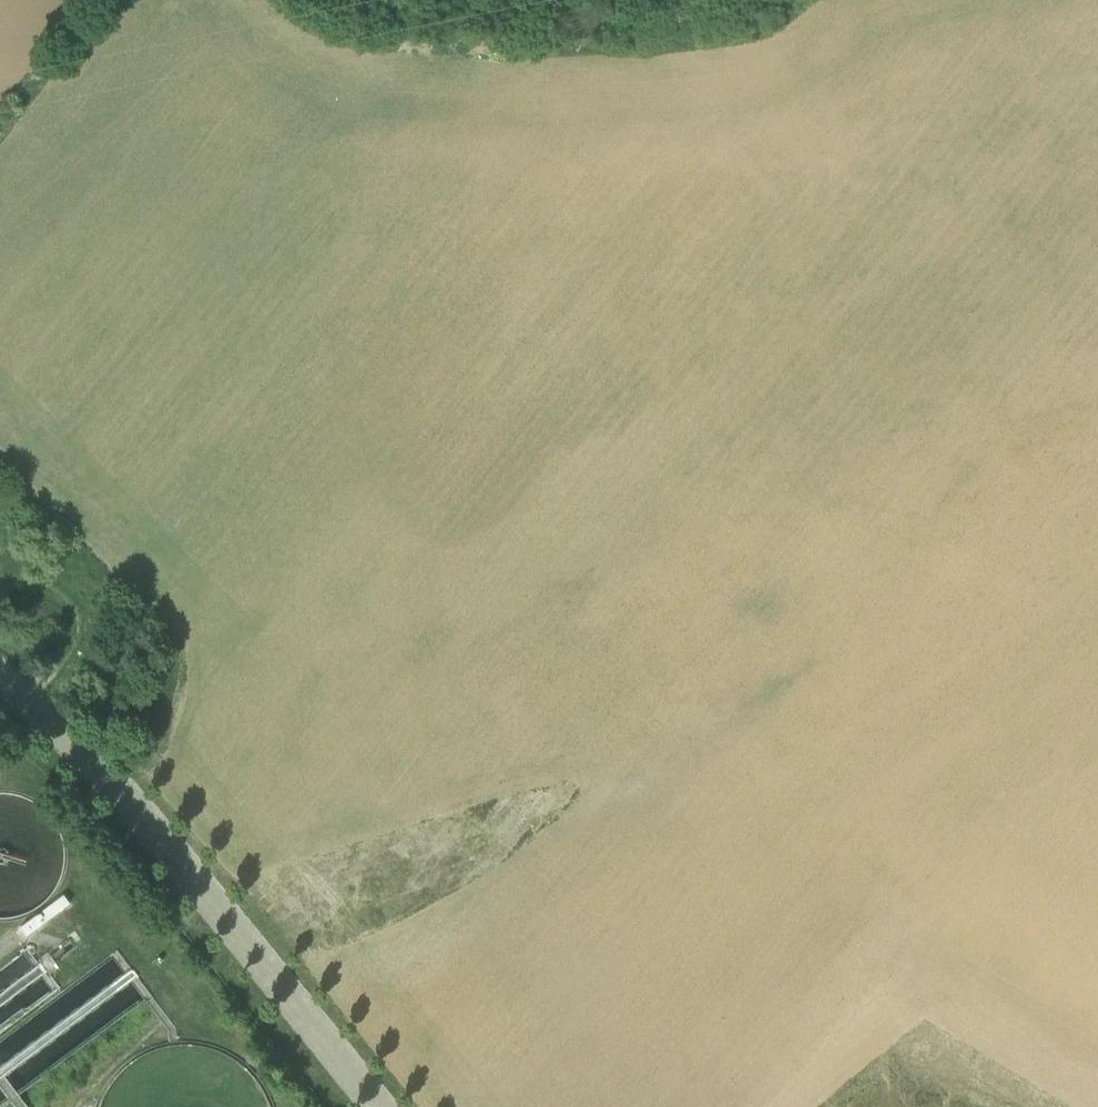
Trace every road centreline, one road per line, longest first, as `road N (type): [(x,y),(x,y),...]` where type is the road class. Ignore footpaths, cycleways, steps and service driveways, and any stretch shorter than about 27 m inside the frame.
road 1 (unclassified): [(0,678),(146,820),(376,1106)]

